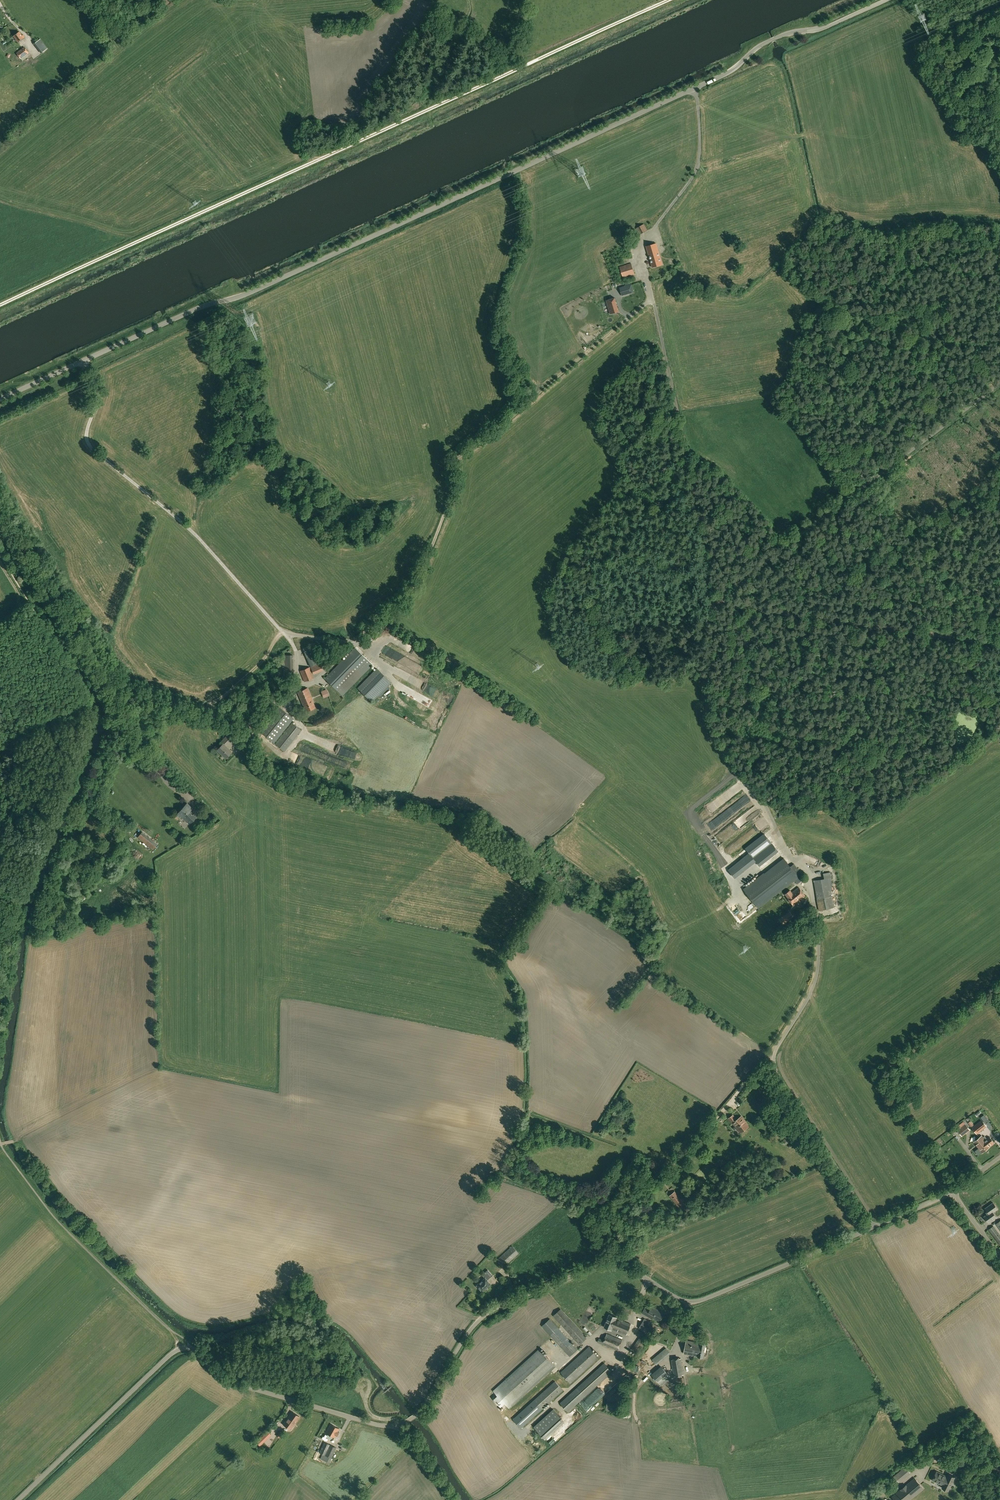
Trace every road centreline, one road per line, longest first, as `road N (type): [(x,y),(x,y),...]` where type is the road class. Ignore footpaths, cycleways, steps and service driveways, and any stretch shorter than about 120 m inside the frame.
road 1 (track): [(0,305),(667,0)]
road 2 (unclassified): [(395,1425),(425,1405),(489,1312),(596,1265),(627,1266),(692,1302),(873,1227)]
road 3 (unclassified): [(694,89),(699,166),(640,250),(697,506),(709,603)]
road 4 (track): [(653,301),(449,465),(450,500),(417,583),(357,642)]
road 5 (unclassified): [(18,1499),(180,1349),(197,1351),(234,1383),(395,1425)]
road 6 (unclassified): [(287,276),(694,89)]
road 7 (track): [(84,361),(98,392),(90,447),(190,529),(296,651)]
road 8 (unclassified): [(709,603),(999,384)]
road 9 (unclassified): [(873,1227),(775,1055),(814,988),(819,939)]
road 10 (unclassified): [(287,276),(199,308),(0,400)]
road 11 (track): [(709,603),(999,643)]
road 12 (track): [(775,1057),(689,1152),(628,1203),(607,1262)]
road 13 (unclassified): [(709,603),(711,721),(720,746),(759,795)]
road 14 (unclassified): [(812,29),(768,42),(694,89)]

